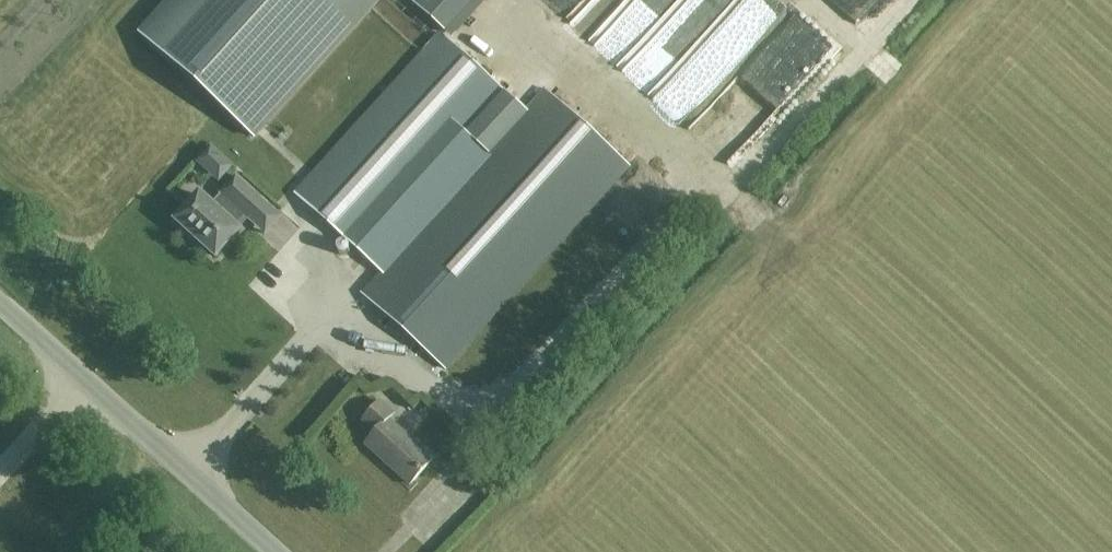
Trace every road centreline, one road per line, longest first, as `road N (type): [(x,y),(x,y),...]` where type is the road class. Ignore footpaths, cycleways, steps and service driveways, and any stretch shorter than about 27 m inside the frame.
road 1 (unclassified): [(270,551),(0,306)]

